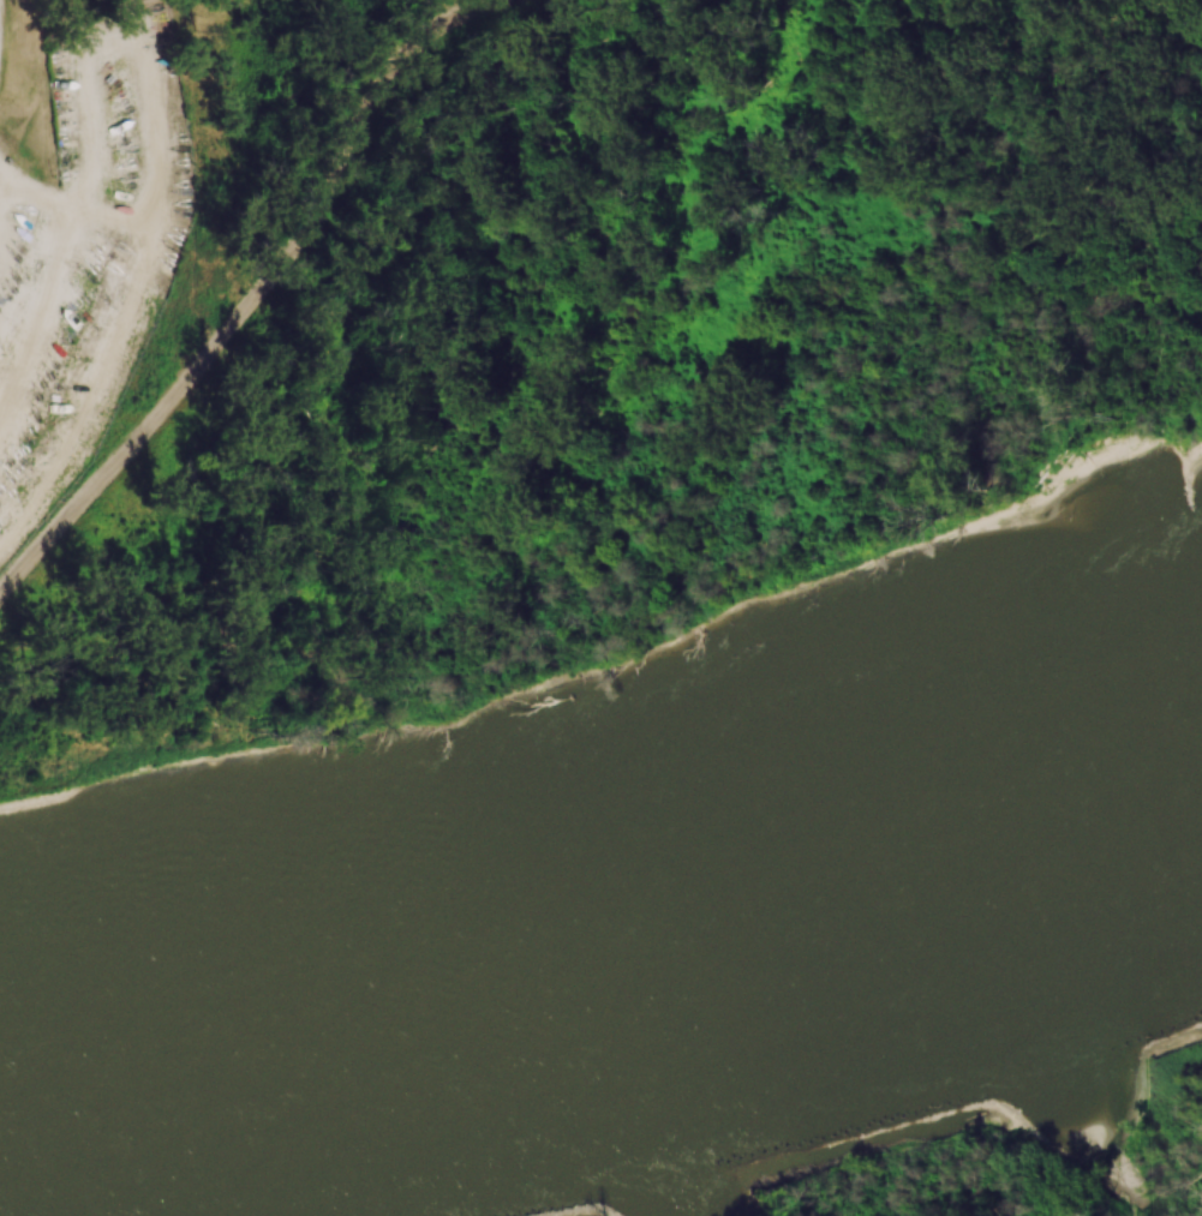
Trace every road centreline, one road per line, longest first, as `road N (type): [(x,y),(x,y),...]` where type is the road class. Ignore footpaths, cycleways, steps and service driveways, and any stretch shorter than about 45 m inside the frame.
road 1 (track): [(512,0),(448,36),(411,72),(330,202),(174,403),(0,577)]

